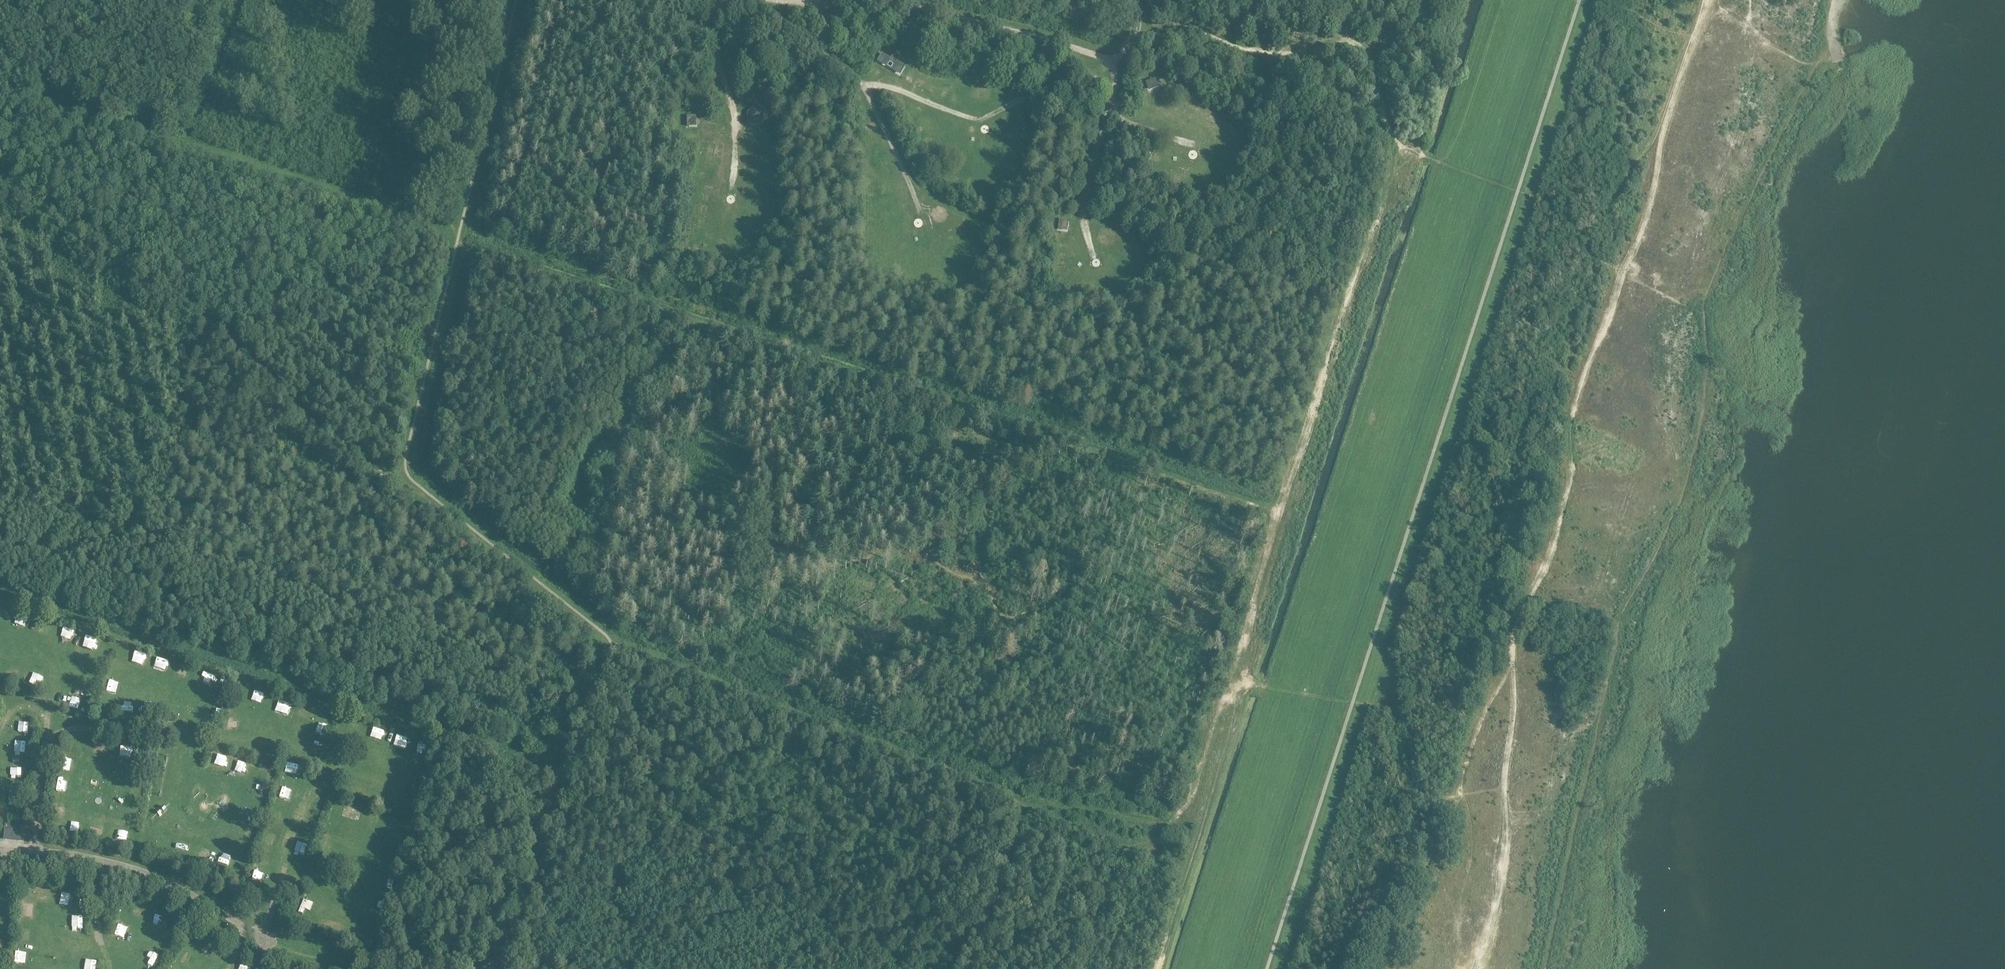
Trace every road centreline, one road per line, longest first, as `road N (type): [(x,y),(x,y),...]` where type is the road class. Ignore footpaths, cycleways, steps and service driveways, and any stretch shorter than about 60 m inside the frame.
road 1 (track): [(1280,514),(488,252)]
road 2 (track): [(1404,146),(1224,695)]
road 3 (track): [(614,644),(1143,850)]
road 4 (track): [(851,0),(1114,63),(1141,30),(1177,28),(1291,59),(1350,40)]
road 5 (track): [(1165,947),(1238,693)]
road 6 (track): [(912,183),(867,90),(835,60),(819,16),(802,3)]
road 7 (track): [(1028,809),(977,968)]
road 8 (track): [(737,132),(717,60),(725,0)]
road 9 (track): [(1224,695),(1249,684),(1352,702)]
road 10 (track): [(1404,146),(1368,53),(1350,40)]

